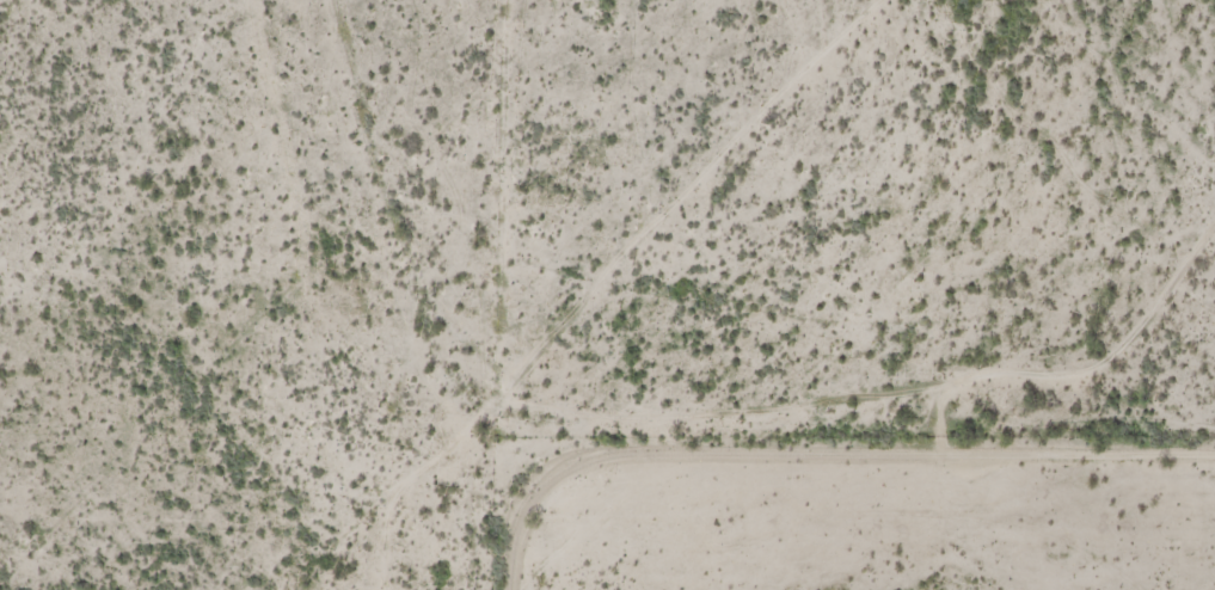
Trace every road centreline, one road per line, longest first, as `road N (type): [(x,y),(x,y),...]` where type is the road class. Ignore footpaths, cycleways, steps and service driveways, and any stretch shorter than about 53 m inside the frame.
road 1 (track): [(1214,438),(650,431),(575,445),(526,478),(523,589)]

